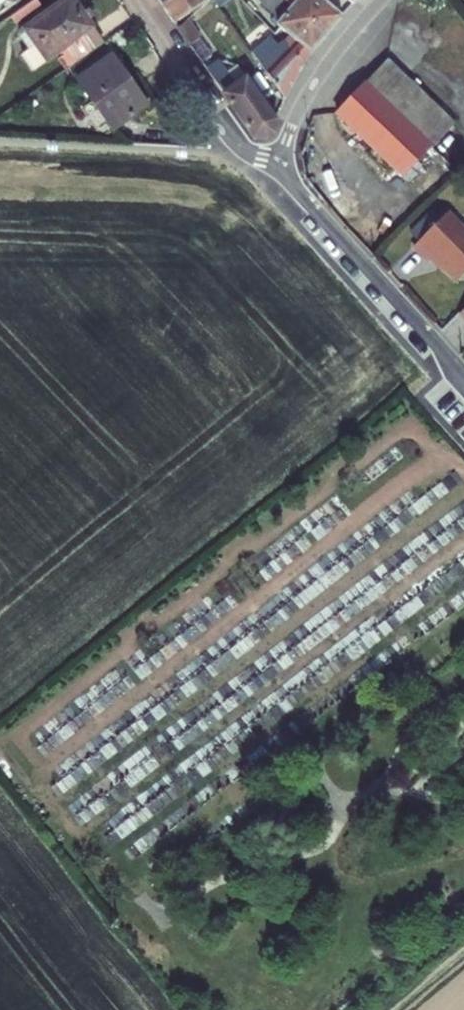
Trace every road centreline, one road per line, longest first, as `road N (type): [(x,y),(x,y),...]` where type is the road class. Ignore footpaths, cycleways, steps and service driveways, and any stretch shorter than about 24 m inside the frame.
road 1 (residential): [(282,175),(463,379)]
road 2 (residential): [(140,0),(237,135),(282,175)]
road 3 (residential): [(380,0),(297,111),(282,175)]

